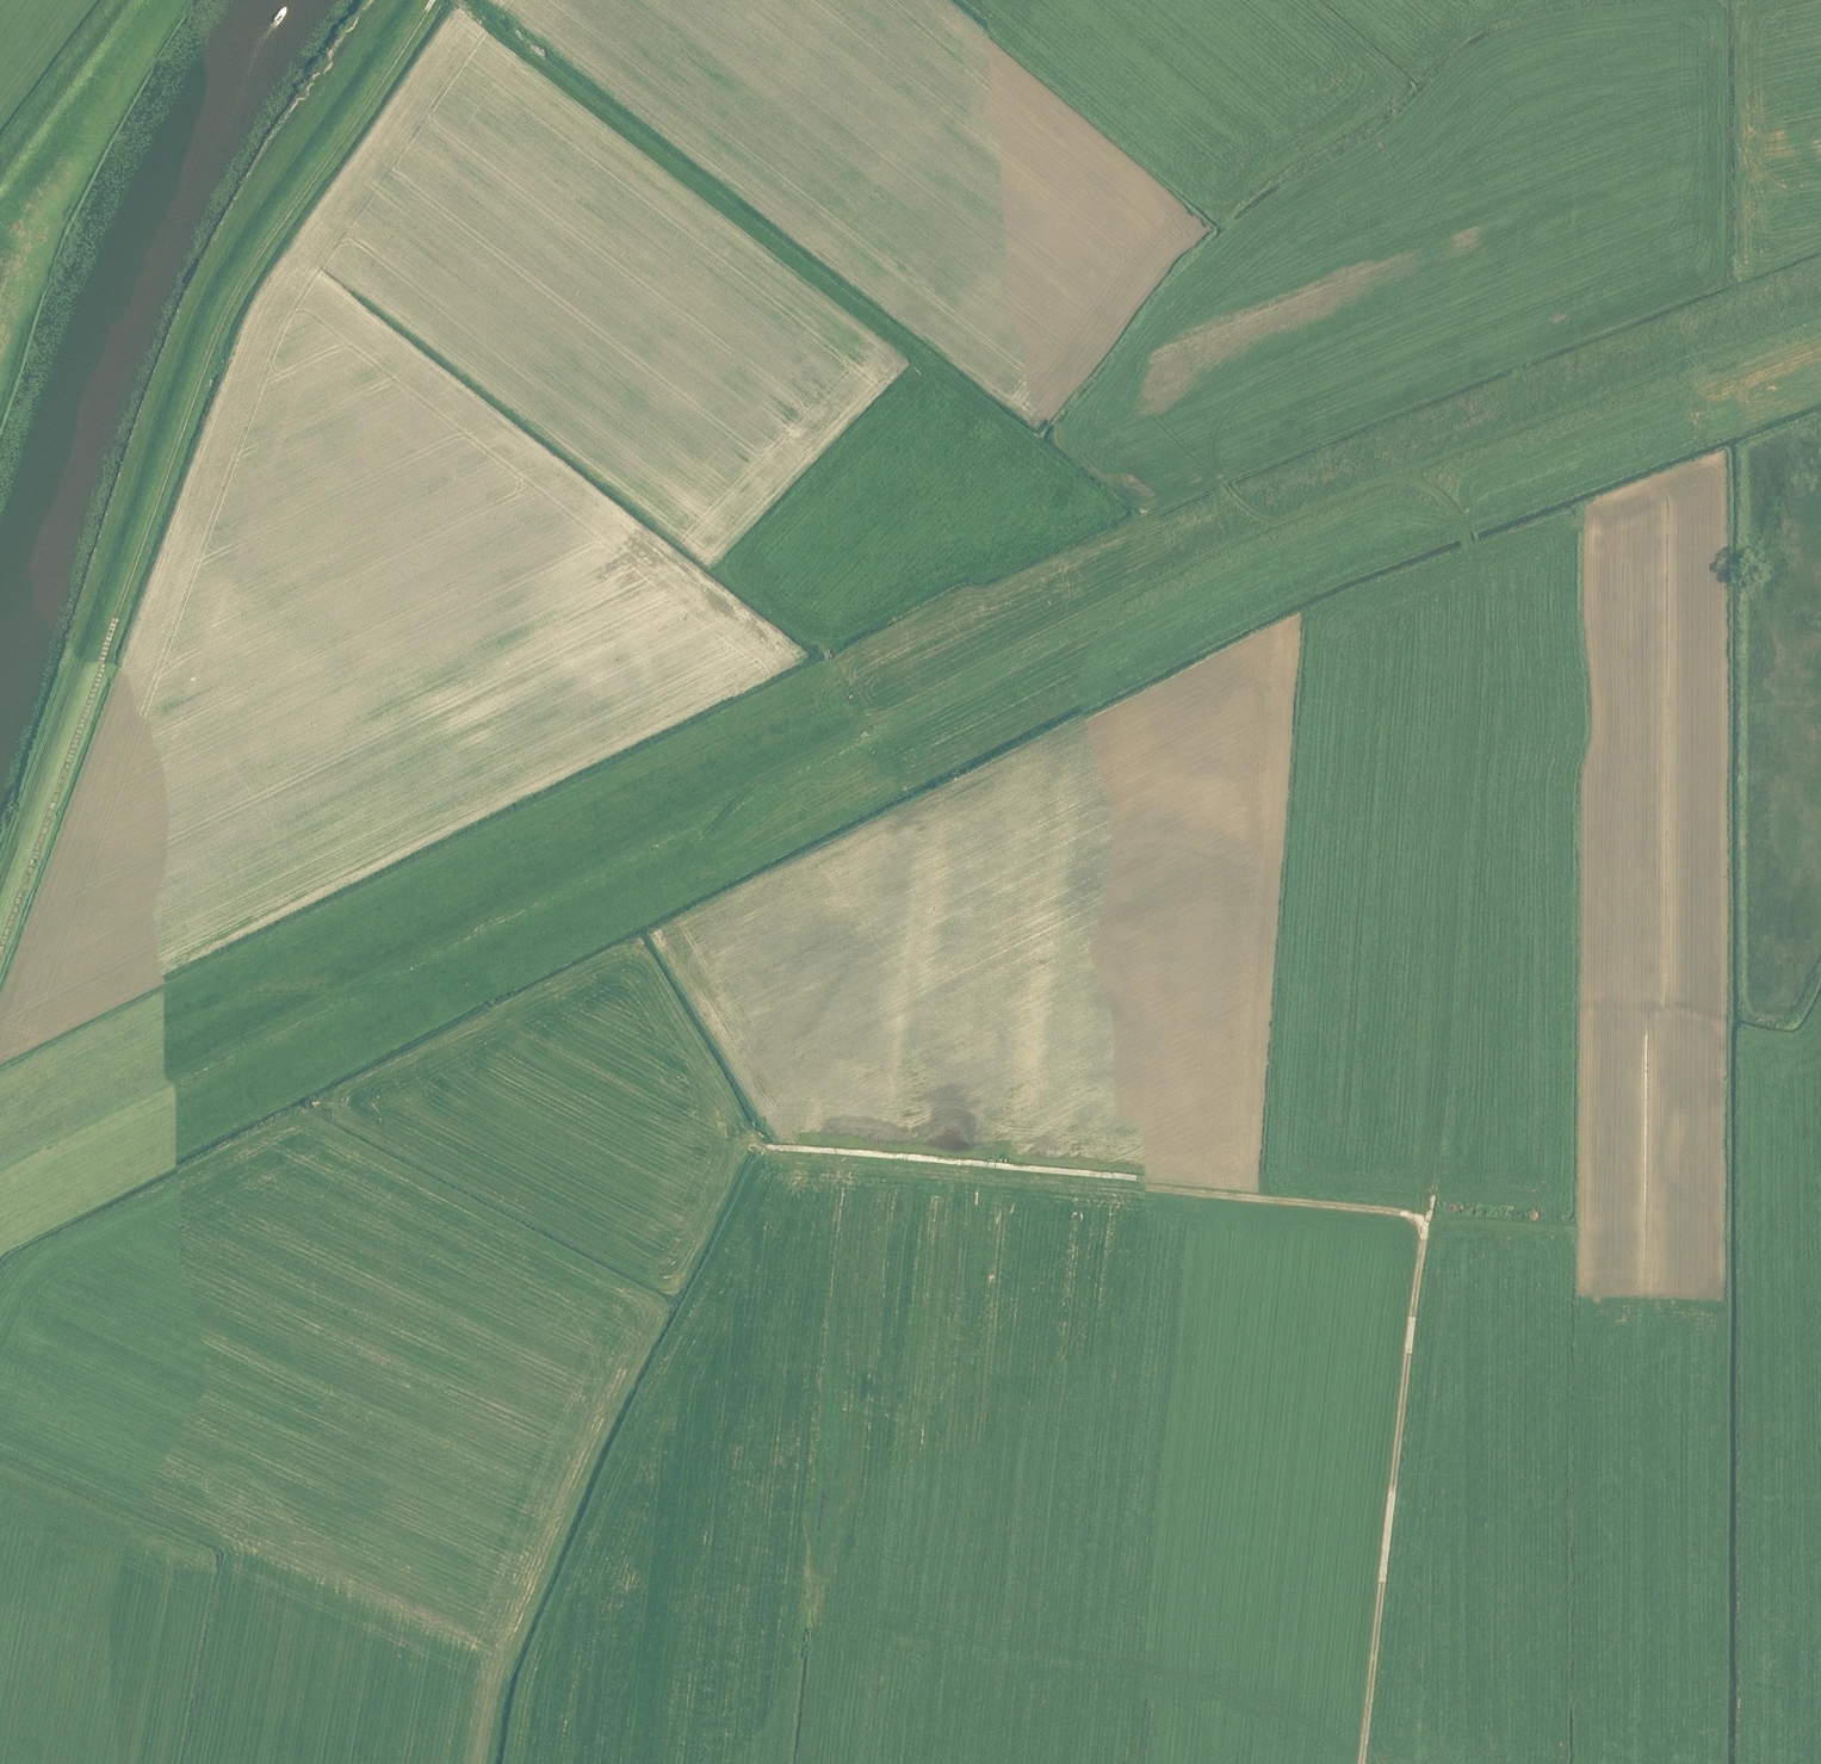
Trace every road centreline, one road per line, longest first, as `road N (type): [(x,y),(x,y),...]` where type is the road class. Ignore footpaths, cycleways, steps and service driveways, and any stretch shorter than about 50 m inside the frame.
road 1 (track): [(0,936),(209,333),(427,0)]

